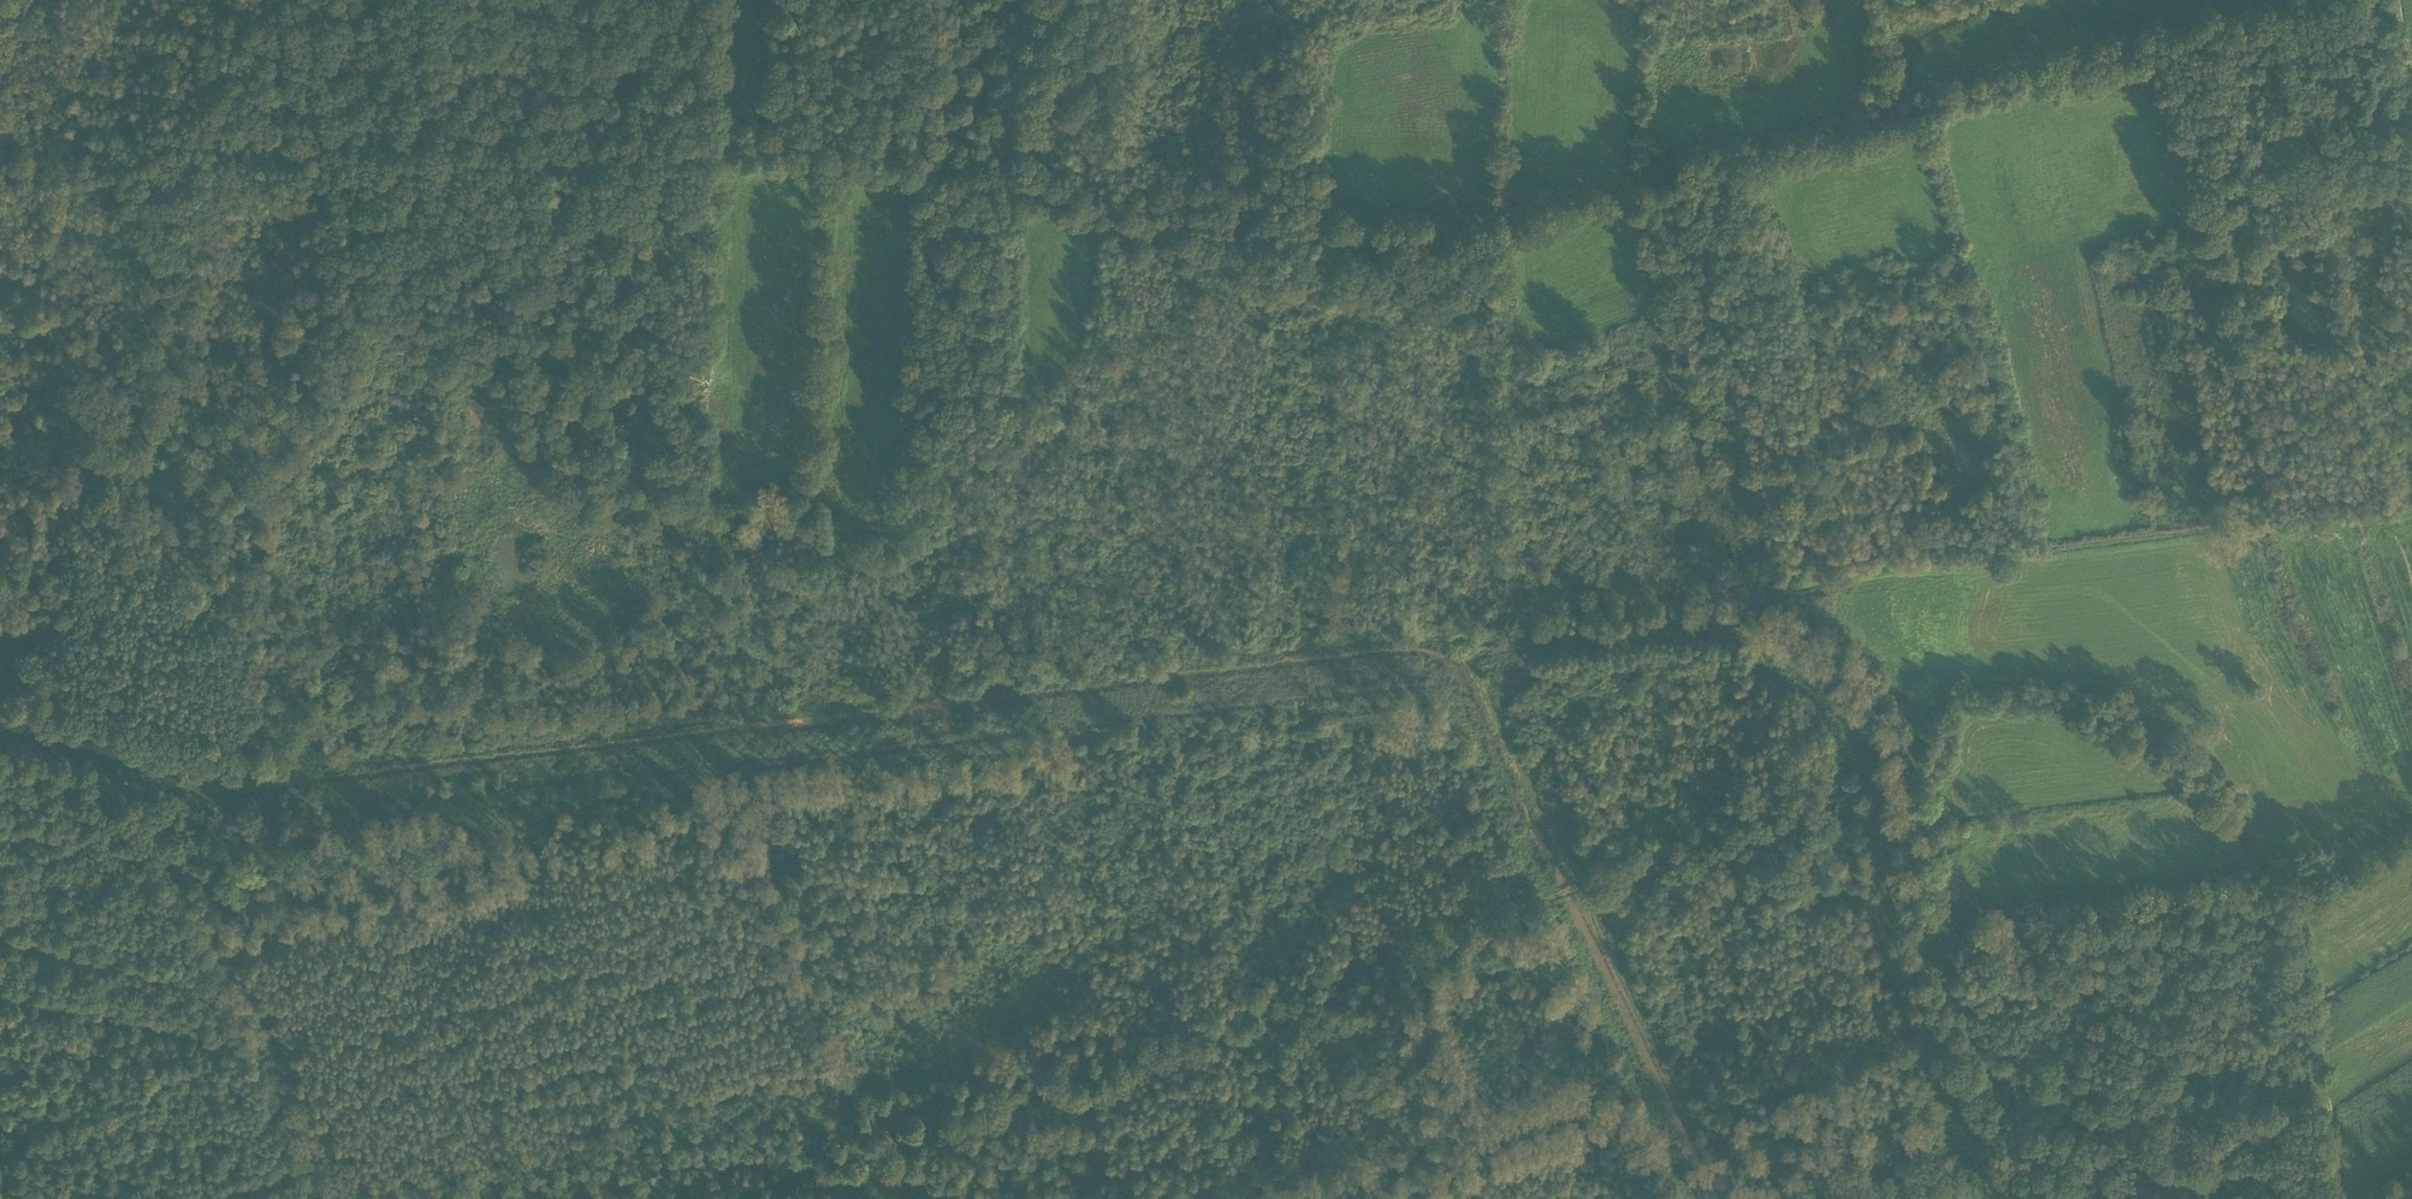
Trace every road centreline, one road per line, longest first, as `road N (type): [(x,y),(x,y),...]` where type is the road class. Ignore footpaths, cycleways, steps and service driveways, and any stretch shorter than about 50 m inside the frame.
road 1 (track): [(2297,0),(1935,105),(1429,233),(1340,234),(776,143),(316,184),(0,168)]
road 2 (track): [(1867,781),(887,1147),(707,1198)]
road 3 (track): [(0,708),(143,748),(167,176)]
road 4 (track): [(330,1198),(141,809),(149,782)]
road 5 (track): [(1981,1198),(1978,1169),(1896,967),(1878,812),(1867,781)]
road 6 (track): [(887,1147),(721,800),(714,761)]
road 7 (track): [(2341,1198),(2298,984),(2295,913),(2271,867)]
road 8 (track): [(2242,18),(2248,45),(2234,49),(2236,69),(2265,176),(2287,182),(2300,166),(2297,140),(2266,47)]
road 9 (track): [(316,802),(223,805),(0,740)]
road 10 (track): [(1464,663),(1741,638)]
road 11 (track): [(579,161),(497,366)]
road 12 (track): [(1867,781),(1842,713),(1819,683),(1741,638)]
road 13 (track): [(922,167),(933,0)]
road 14 (track): [(1884,0),(1876,120)]

